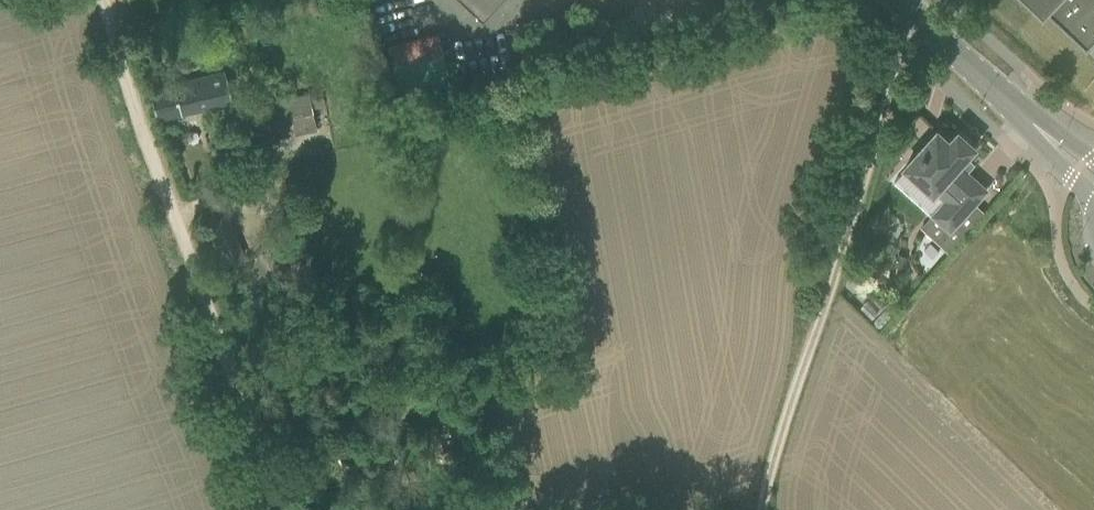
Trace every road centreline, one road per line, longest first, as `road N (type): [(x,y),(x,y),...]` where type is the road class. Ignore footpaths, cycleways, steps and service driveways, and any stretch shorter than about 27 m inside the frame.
road 1 (track): [(118,0),(276,509)]
road 2 (track): [(916,19),(898,43),(764,509)]
road 3 (secondary): [(1030,127),(895,0)]

